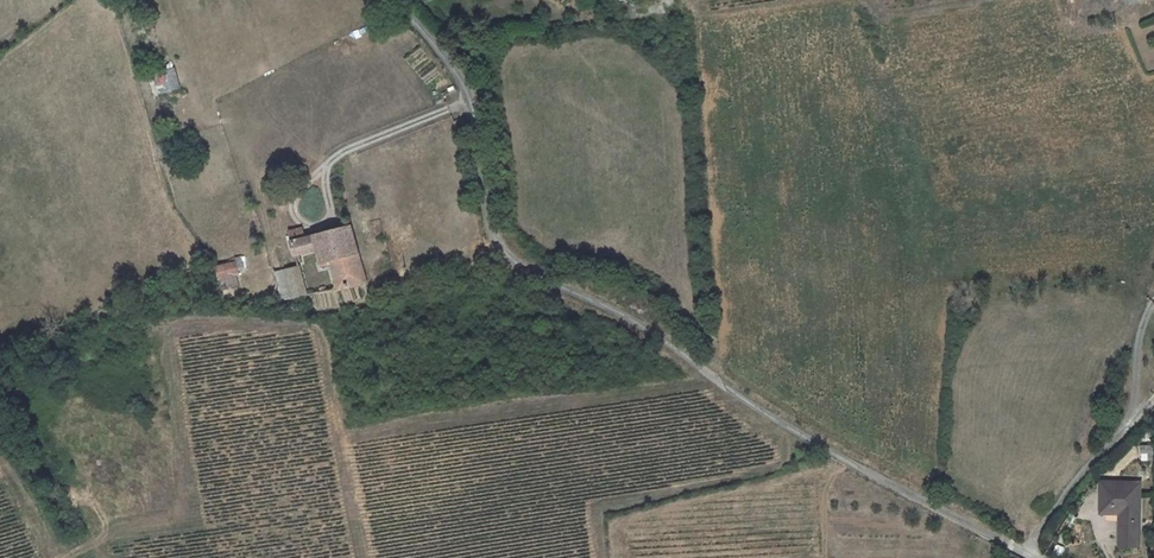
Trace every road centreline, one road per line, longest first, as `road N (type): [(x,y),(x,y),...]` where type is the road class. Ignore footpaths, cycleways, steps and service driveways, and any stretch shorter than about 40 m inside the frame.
road 1 (unclassified): [(1031,557),(839,463),(651,335),(515,266),(491,227),(473,110),(459,77),(391,0)]

